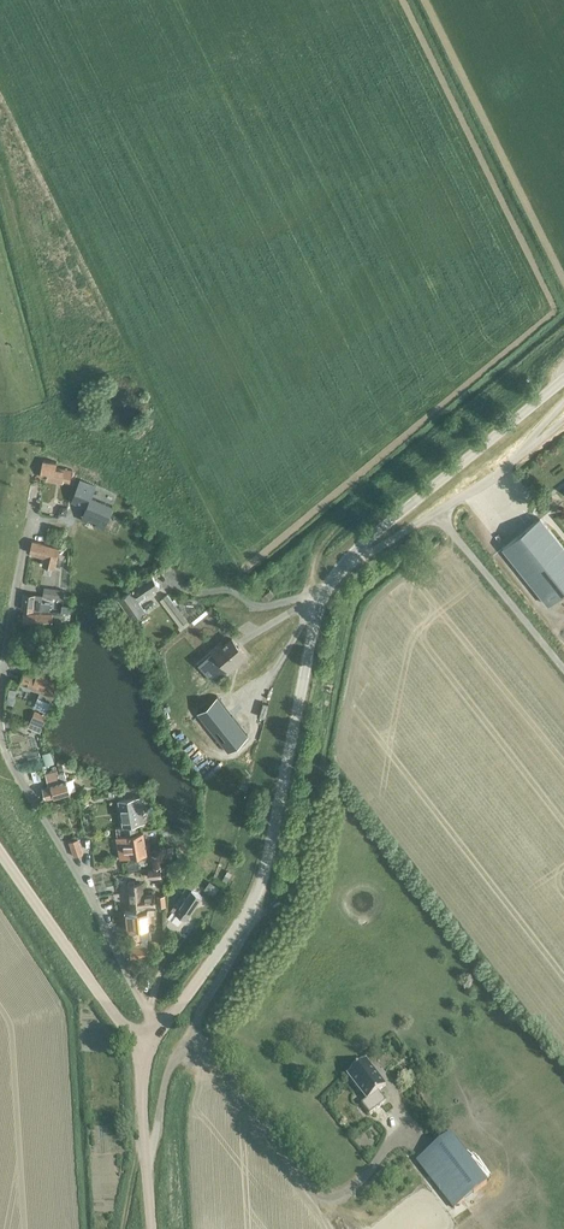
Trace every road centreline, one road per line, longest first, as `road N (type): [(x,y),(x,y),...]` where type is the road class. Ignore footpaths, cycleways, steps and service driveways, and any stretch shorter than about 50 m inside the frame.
road 1 (residential): [(159,1031),(19,779),(0,727)]
road 2 (tertiary): [(248,913),(263,879),(320,605)]
road 3 (tertiary): [(344,562),(563,379)]
road 4 (residential): [(146,1156),(170,1064),(247,929),(248,913)]
road 5 (tertiary): [(0,849),(107,1007),(147,1049)]
road 6 (residential): [(515,458),(439,513),(344,562)]
road 7 (residential): [(0,687),(31,518)]
road 8 (residential): [(320,605),(306,597),(257,606),(225,589),(190,590),(174,577)]
road 9 (tertiary): [(159,1031),(248,913)]
road 10 (track): [(306,597),(323,537),(356,508),(353,481)]

